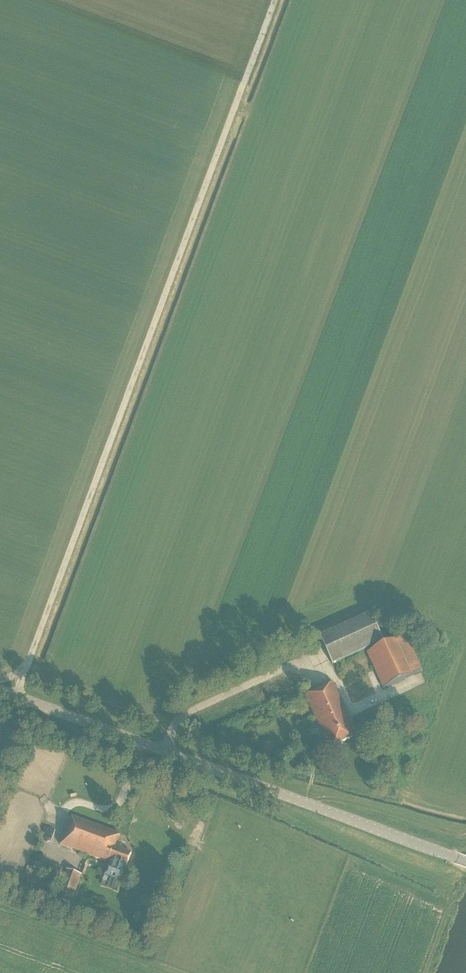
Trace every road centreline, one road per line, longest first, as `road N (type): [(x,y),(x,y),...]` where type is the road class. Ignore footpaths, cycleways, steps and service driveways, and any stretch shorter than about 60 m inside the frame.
road 1 (track): [(19,696),(277,0)]
road 2 (tertiary): [(465,864),(0,689)]

